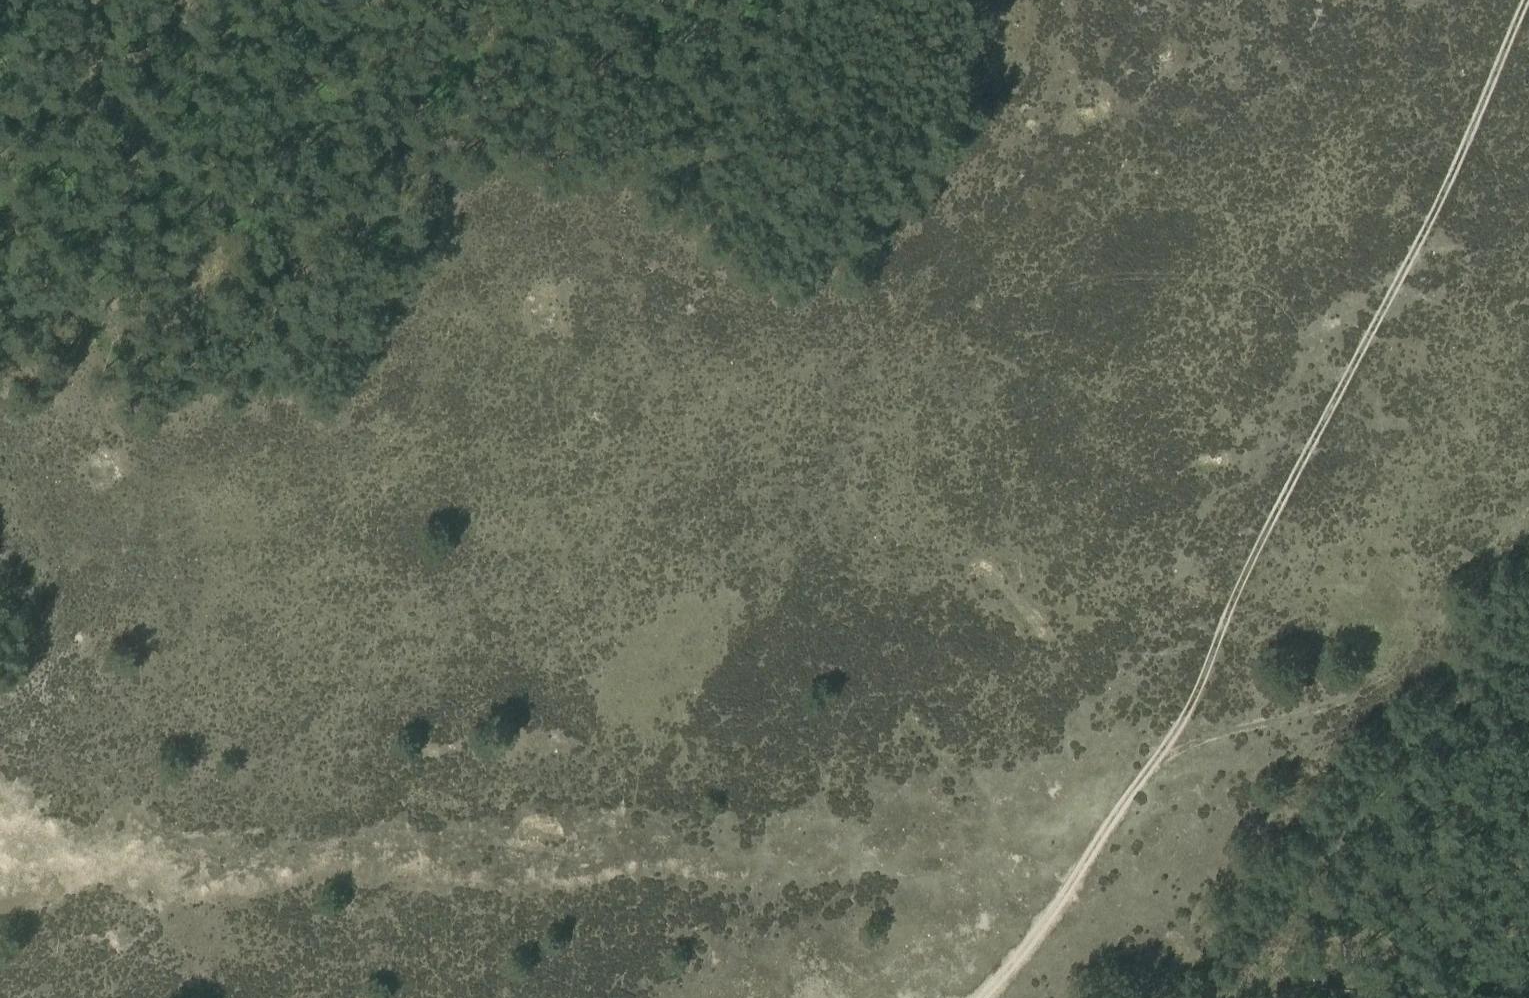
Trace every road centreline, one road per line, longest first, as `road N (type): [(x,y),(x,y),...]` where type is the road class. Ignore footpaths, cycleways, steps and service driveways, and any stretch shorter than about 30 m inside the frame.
road 1 (track): [(983,997),(1062,903),(1105,823),(1224,664),(1260,636),(1343,608),(1404,609),(1419,626),(1421,654),(1394,677),(1309,717),(1229,735),(1153,769)]
road 2 (track): [(1197,707),(1217,626),(1457,158),(1528,0)]

